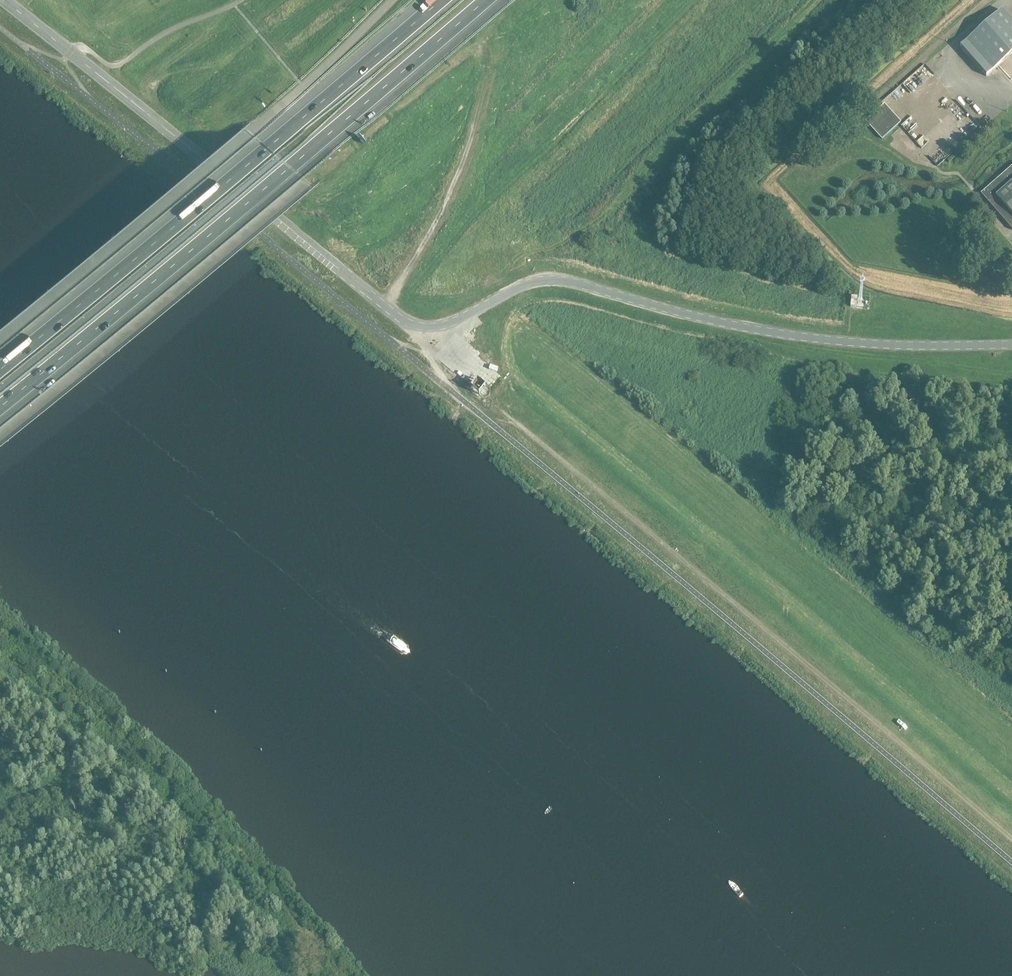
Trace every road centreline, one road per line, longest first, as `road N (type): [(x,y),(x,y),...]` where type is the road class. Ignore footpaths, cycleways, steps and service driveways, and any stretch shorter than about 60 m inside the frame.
road 1 (tertiary): [(1011,345),(788,336),(551,279),(455,323),(416,324),(3,0)]
road 2 (motorway): [(0,404),(484,0)]
road 3 (motorway): [(440,0),(0,366)]
road 4 (unclassified): [(392,0),(260,124),(0,337)]
road 5 (track): [(385,305),(464,161),(489,75),(482,44),(318,172)]
road 6 (track): [(854,706),(1011,841)]

